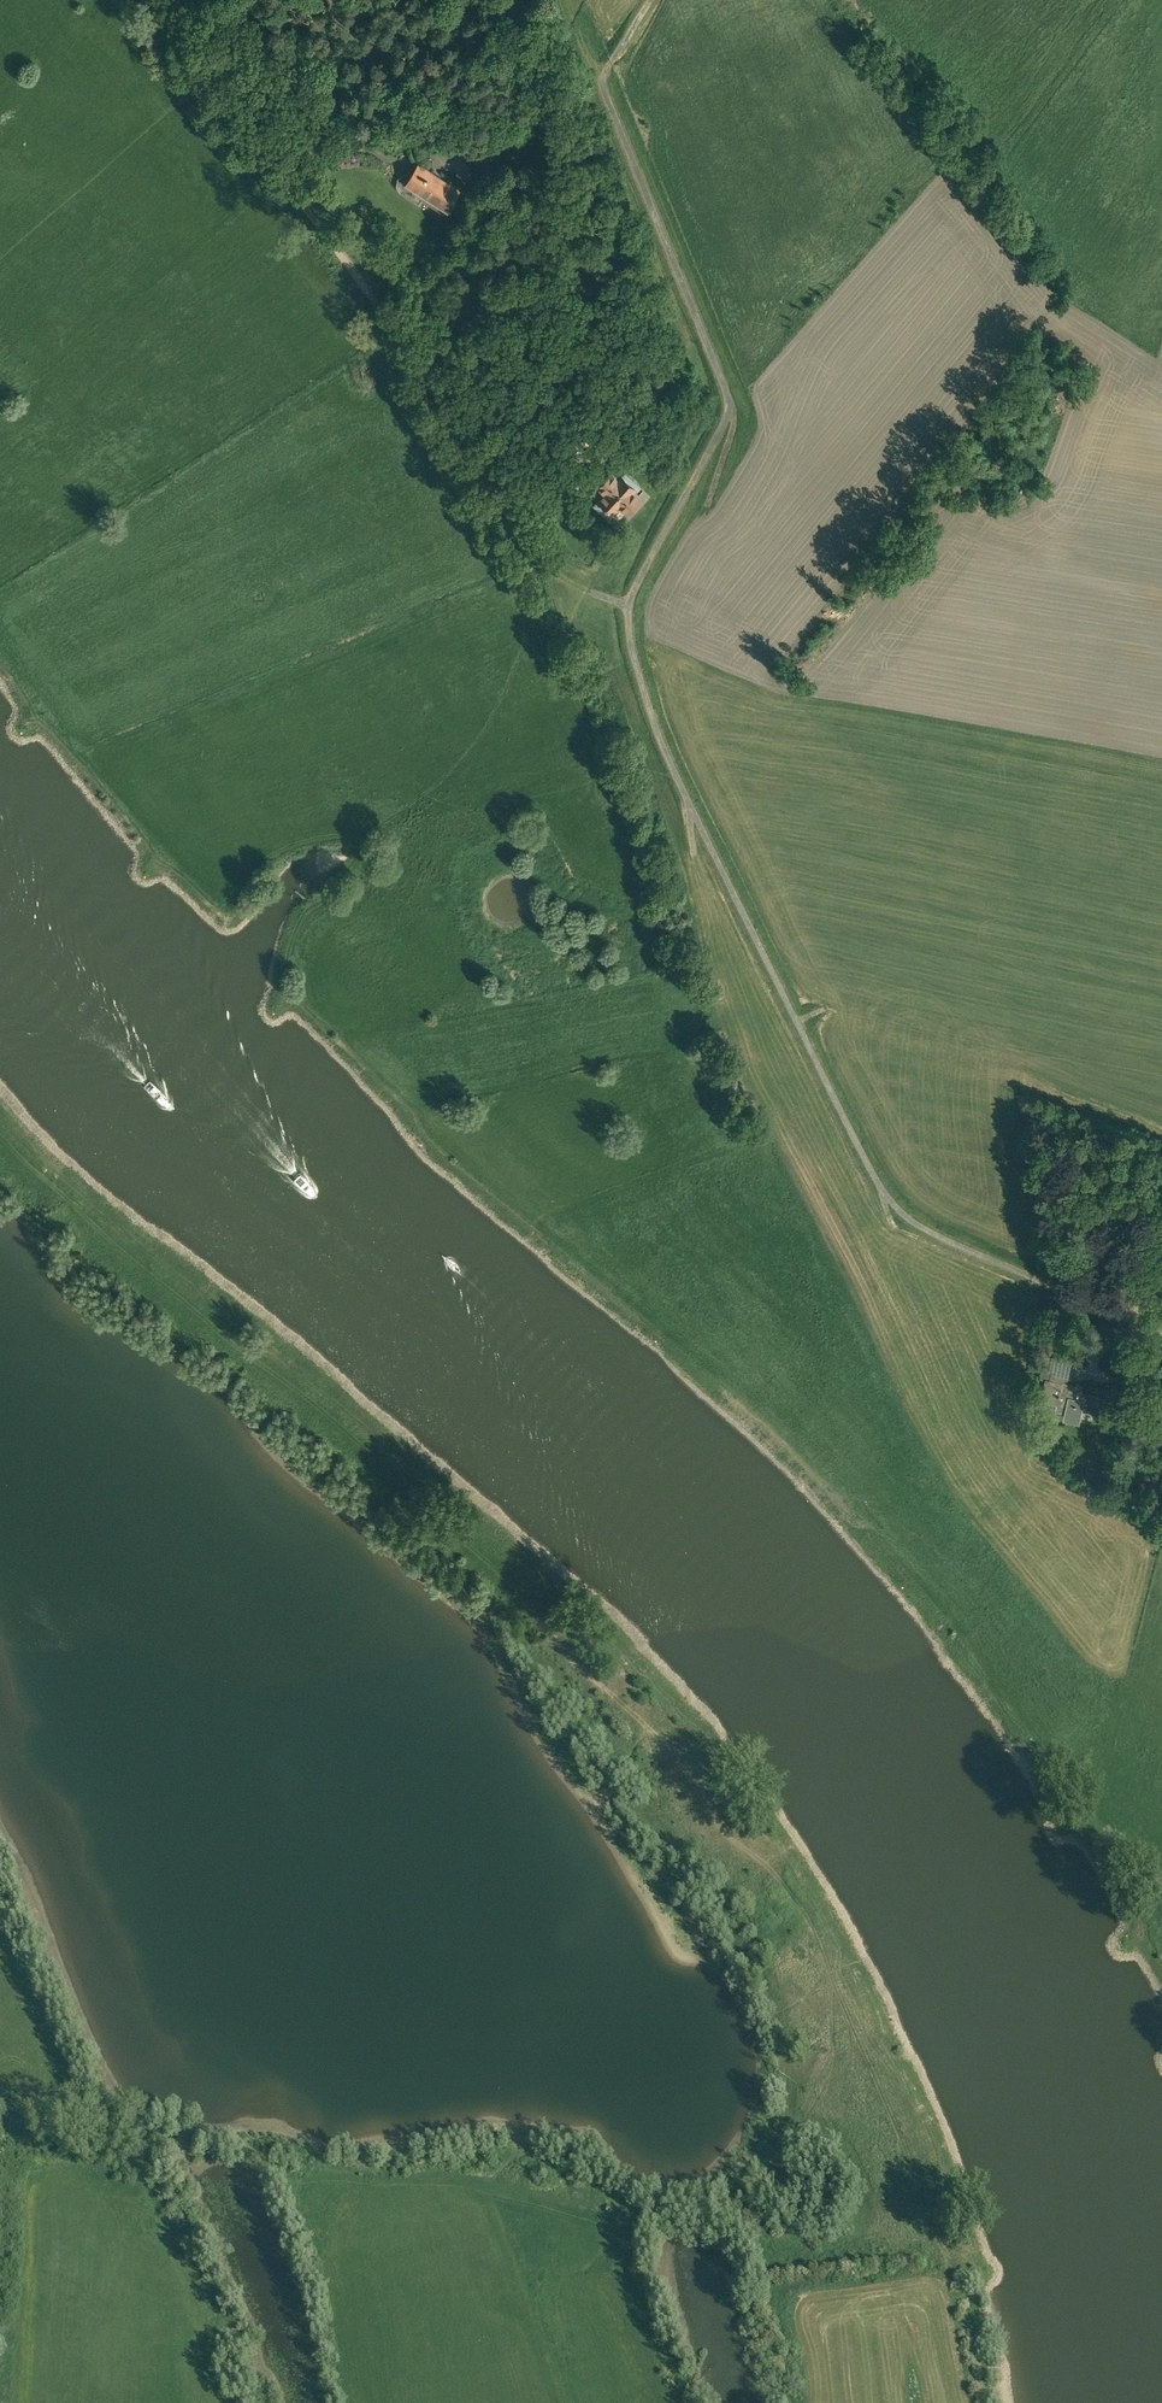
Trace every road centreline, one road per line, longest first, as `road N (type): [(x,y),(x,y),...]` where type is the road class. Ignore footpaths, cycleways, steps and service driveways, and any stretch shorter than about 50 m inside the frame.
road 1 (track): [(643,7),(601,81),(731,406),(628,603),(630,656),(658,739),(878,1188),(915,1224),(1161,1331)]
road 2 (track): [(171,0),(179,59),(381,316),(541,568),(628,603)]
road 3 (unclassified): [(1161,1205),(1141,1230),(1136,1320)]

